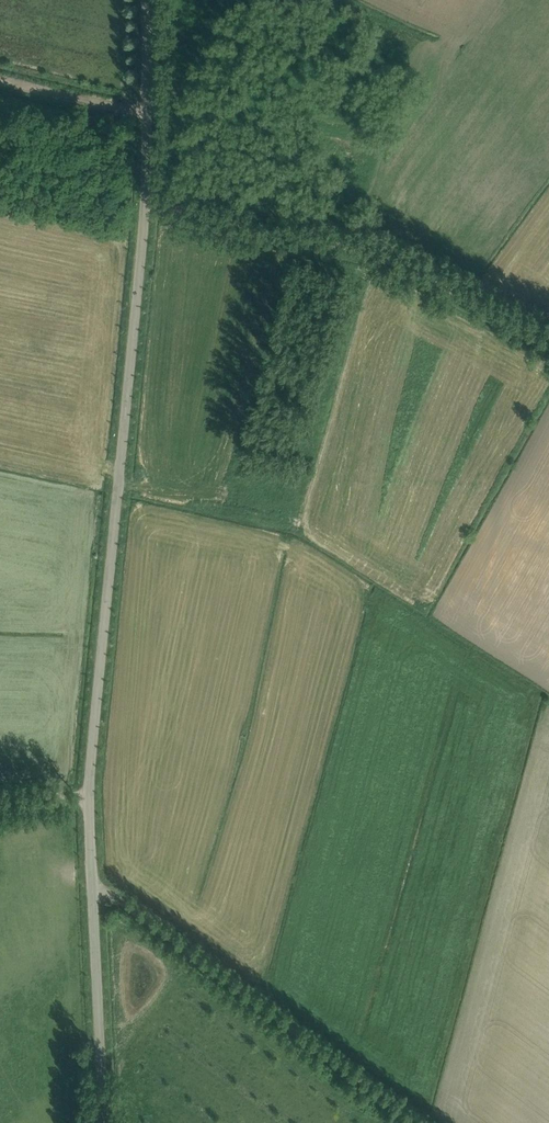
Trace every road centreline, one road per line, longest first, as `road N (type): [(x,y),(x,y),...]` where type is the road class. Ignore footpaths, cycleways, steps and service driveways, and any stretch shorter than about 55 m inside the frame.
road 1 (unclassified): [(102,1122),(89,796),(146,202),(146,0)]
road 2 (track): [(548,330),(368,242),(146,202)]
road 3 (track): [(417,1122),(94,889)]
road 4 (track): [(0,79),(146,114)]

